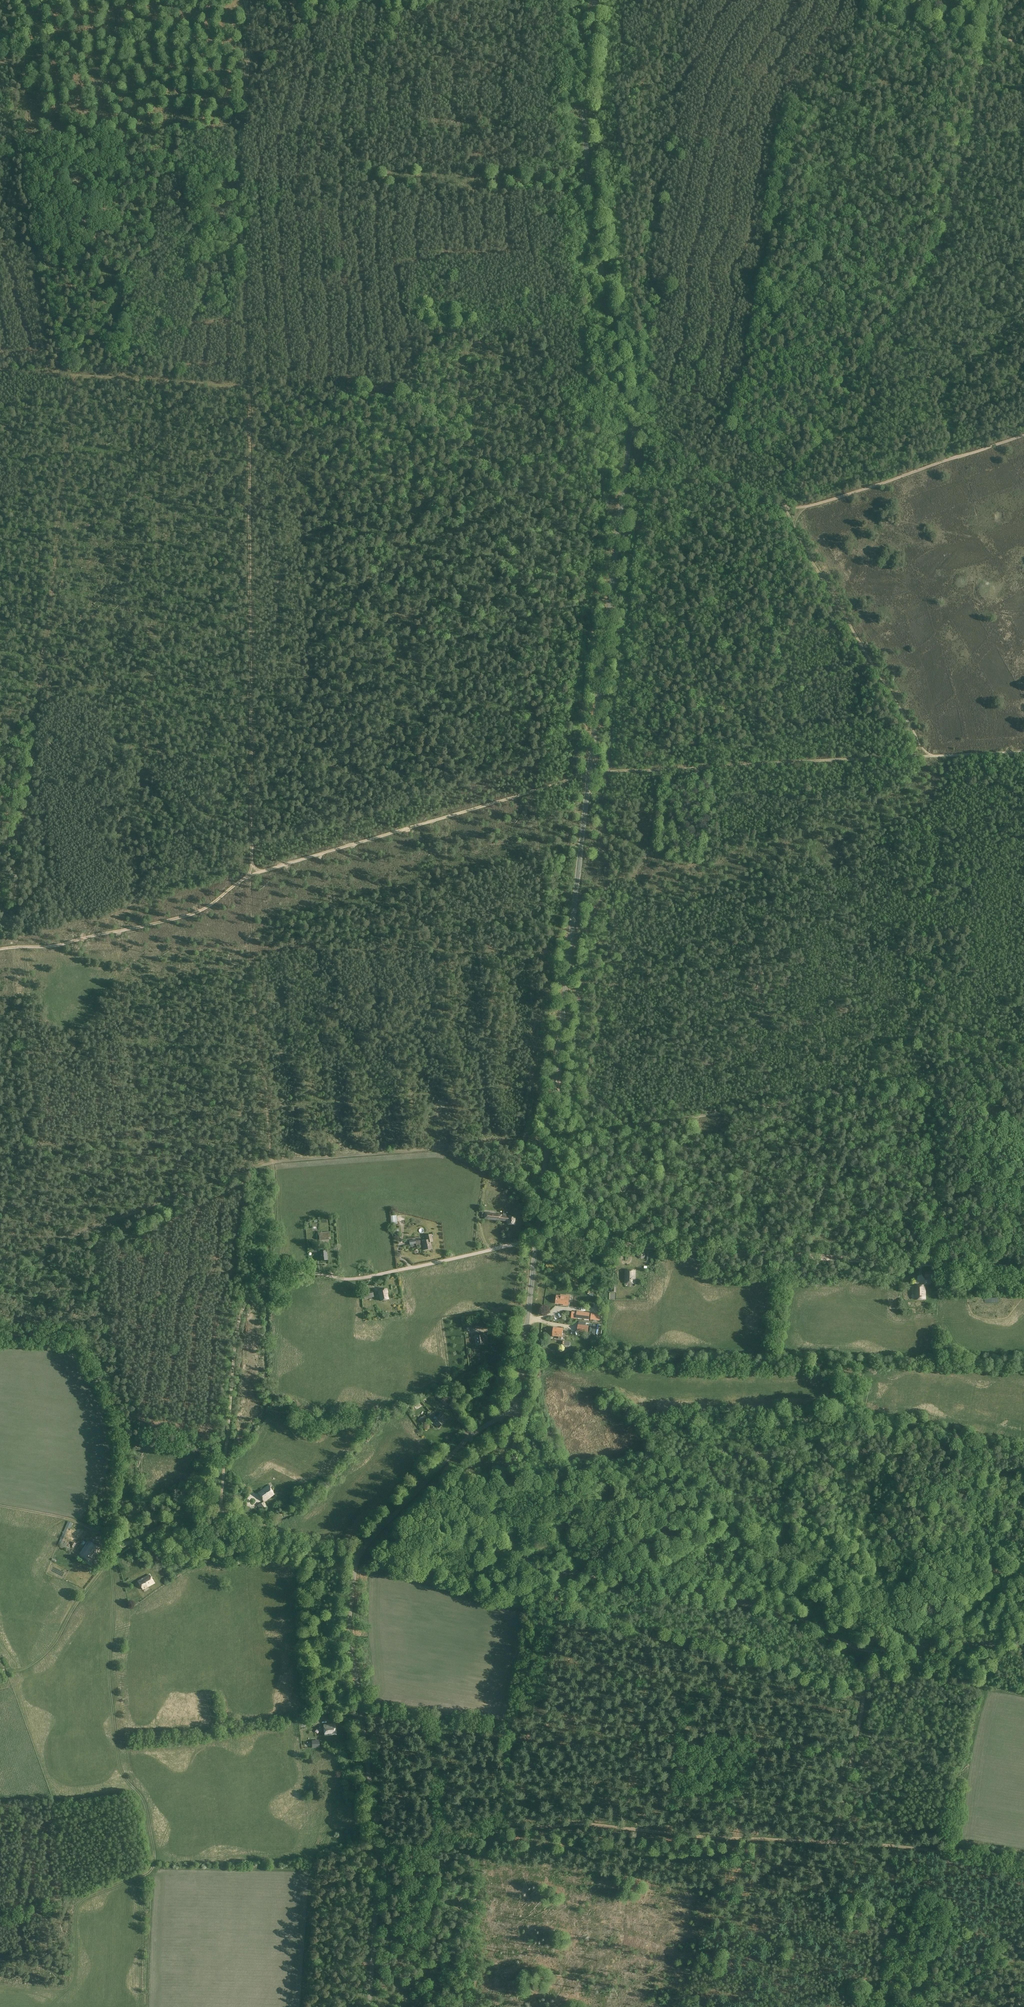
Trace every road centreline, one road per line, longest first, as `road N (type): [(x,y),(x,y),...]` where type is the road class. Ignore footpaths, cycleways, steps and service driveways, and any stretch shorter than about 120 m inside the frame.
road 1 (tertiary): [(536,1241),(631,427),(589,144),(597,0)]
road 2 (track): [(245,0),(236,133),(249,387),(253,875)]
road 3 (unclassified): [(370,2006),(380,1880),(349,1629),(357,1560),(463,1442),(519,1406)]
road 4 (tertiary): [(1023,1643),(864,1648),(786,1611),(537,1564),(517,1524),(519,1406)]
road 5 (track): [(1023,1875),(903,1847),(586,1825),(434,1839),(396,1819),(374,1817)]
road 6 (track): [(590,773),(266,870),(236,882),(210,910),(70,948),(0,949)]
road 7 (track): [(548,1137),(274,1162),(0,1264)]
road 8 (track): [(360,1553),(220,1510),(236,1336),(251,1291),(274,1275),(355,1278),(417,1267)]
road 9 (track): [(1023,436),(783,509),(929,757)]
road 10 (track): [(989,28),(968,157),(938,249),(783,509)]
road 11 (track): [(1023,1054),(943,1086),(640,1125),(622,1122),(587,1089),(555,1081)]
road 12 (unclassified): [(1023,1269),(536,1241)]
road 13 (track): [(590,773),(1023,753)]
road 14 (track): [(804,1617),(824,1550),(834,1543),(957,1486),(1023,1475)]
road 15 (track): [(220,1510),(123,1544),(35,1663),(7,1672)]
road 16 (track): [(0,370),(249,387)]
road 17 (track): [(836,1842),(872,1650)]
road 18 (track): [(360,1553),(472,1588),(522,1580),(543,1566)]
road 19 (track): [(941,1261),(943,1086)]
road 20 (tertiary): [(519,1406),(536,1241)]
road 21 (track): [(748,495),(631,427)]
road 22 (track): [(123,1544),(73,1519),(0,1505)]
road 23 (unclassified): [(417,1267),(536,1241)]

